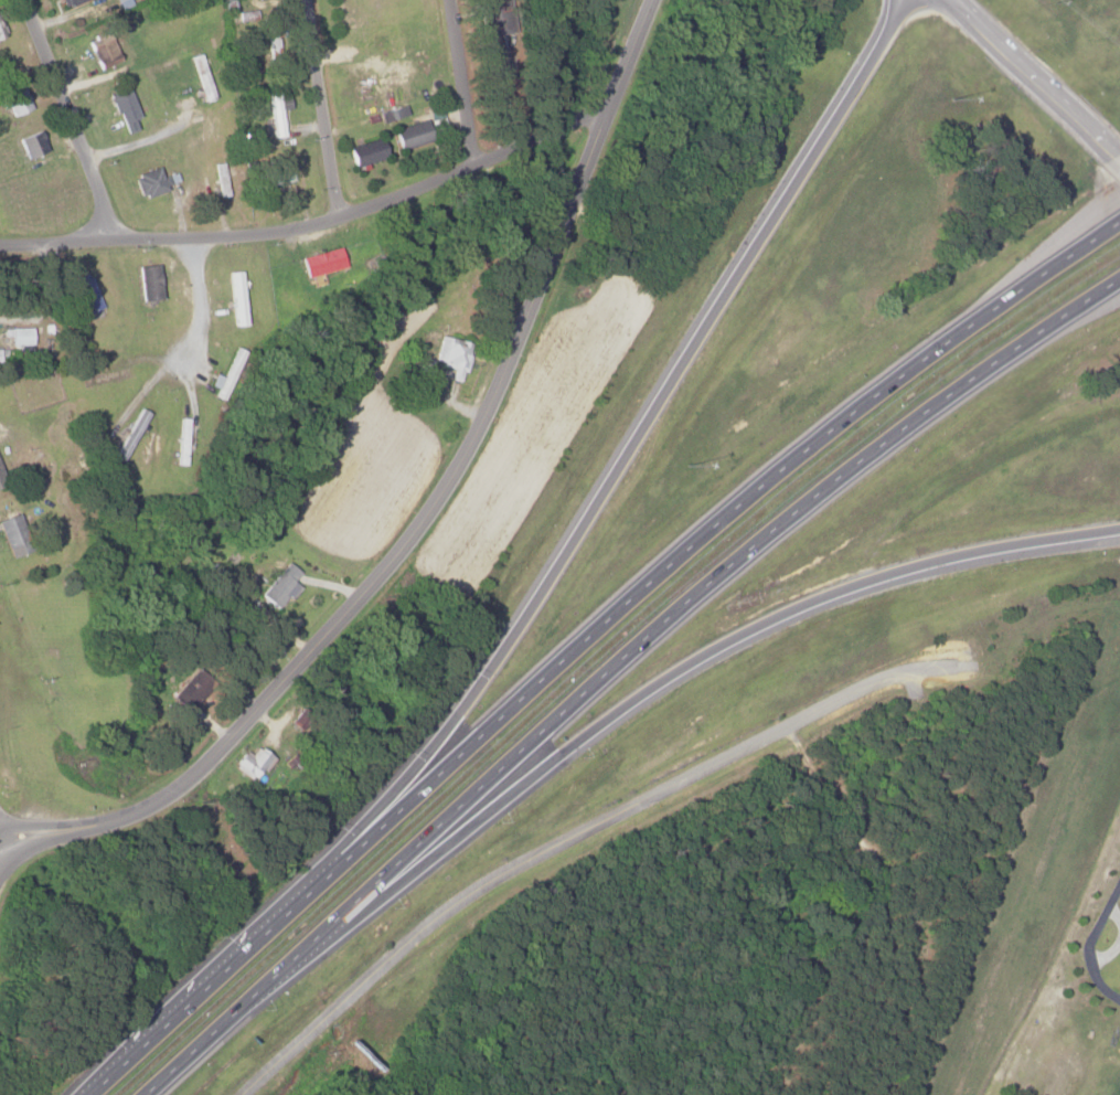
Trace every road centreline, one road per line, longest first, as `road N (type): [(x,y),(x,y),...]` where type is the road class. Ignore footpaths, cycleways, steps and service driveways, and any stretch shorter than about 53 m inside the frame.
road 1 (motorway): [(1119,225),(839,426),(361,838),(86,1094)]
road 2 (motorway): [(151,1094),(706,592),(921,421),(1119,284)]
road 3 (residential): [(0,829),(88,825),(204,767),(381,564),(462,447),(651,0)]
road 4 (motorway): [(237,1017),(700,659),(803,609),(879,585),(986,555),(1119,532)]
road 5 (motorway): [(905,0),(500,665),(361,838)]
road 6 (residential): [(242,1094),(430,921),(482,884),(865,684),(911,668),(974,663)]
road 7 (residential): [(607,104),(338,217),(267,231),(0,243)]
road 8 (residential): [(116,238),(23,0)]
road 9 (residential): [(1116,156),(959,0)]
road 10 (residential): [(338,217),(308,0)]
road 11 (residential): [(473,166),(451,0)]

